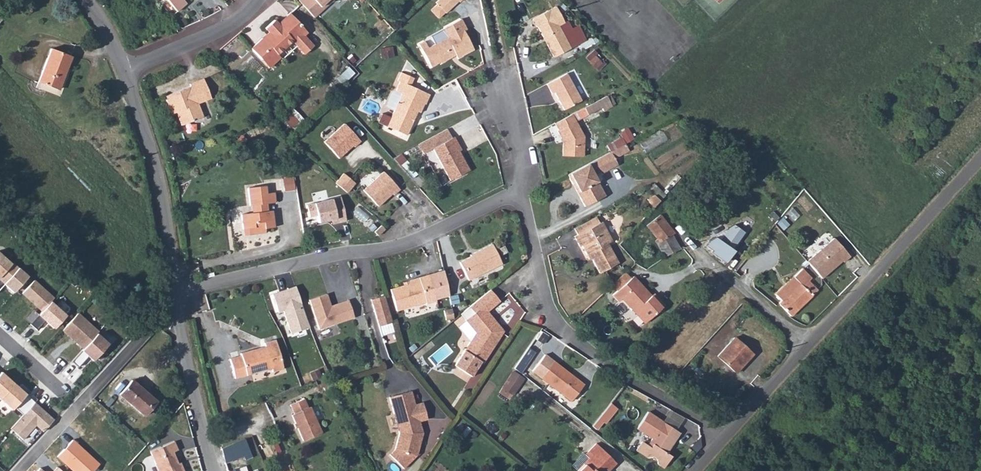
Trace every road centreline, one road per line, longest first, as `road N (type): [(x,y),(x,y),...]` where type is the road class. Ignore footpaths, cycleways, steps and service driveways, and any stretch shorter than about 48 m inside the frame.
road 1 (residential): [(176,291),(410,245),(525,194)]
road 2 (residential): [(726,440),(587,354),(564,332),(549,304),(525,194)]
road 3 (unclassified): [(980,159),(810,348)]
road 4 (residential): [(179,313),(157,319),(18,470)]
road 5 (unclassified): [(176,291),(157,169),(126,72)]
road 6 (unclassified): [(673,222),(810,348)]
road 7 (unclassified): [(216,470),(179,313)]
road 8 (residential): [(260,0),(228,27),(126,72)]
road 9 (unclassified): [(810,348),(726,440)]

